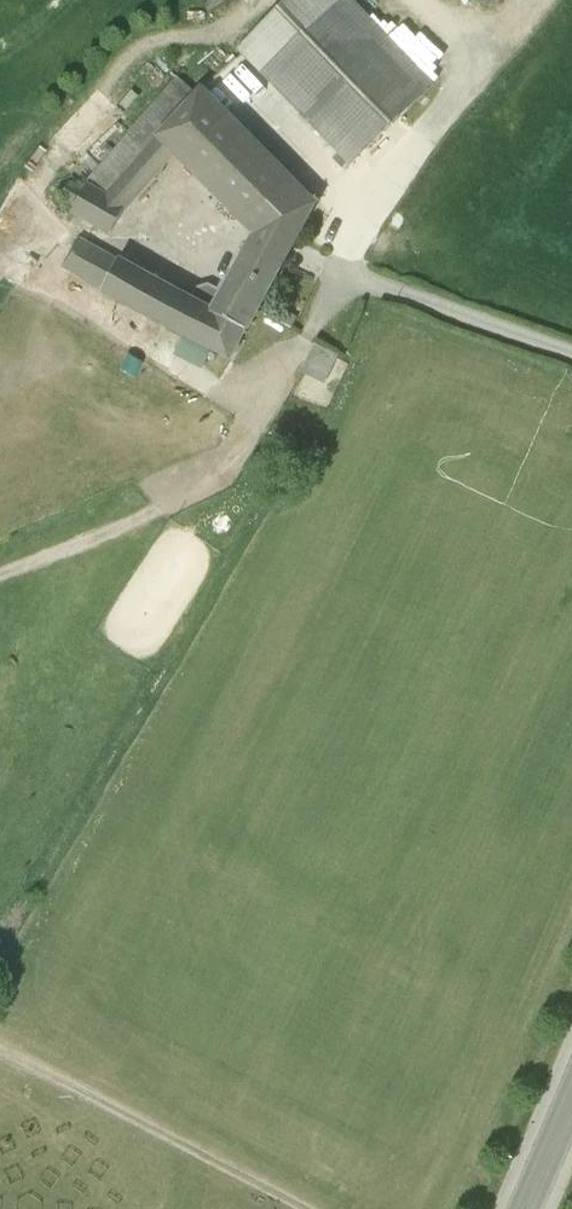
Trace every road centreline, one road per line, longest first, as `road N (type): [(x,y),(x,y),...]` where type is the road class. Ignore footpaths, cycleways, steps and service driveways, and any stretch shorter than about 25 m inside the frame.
road 1 (track): [(351,271),(270,427),(200,490),(0,577)]
road 2 (track): [(417,1208),(571,859)]
road 3 (tertiary): [(523,1208),(571,1095)]

